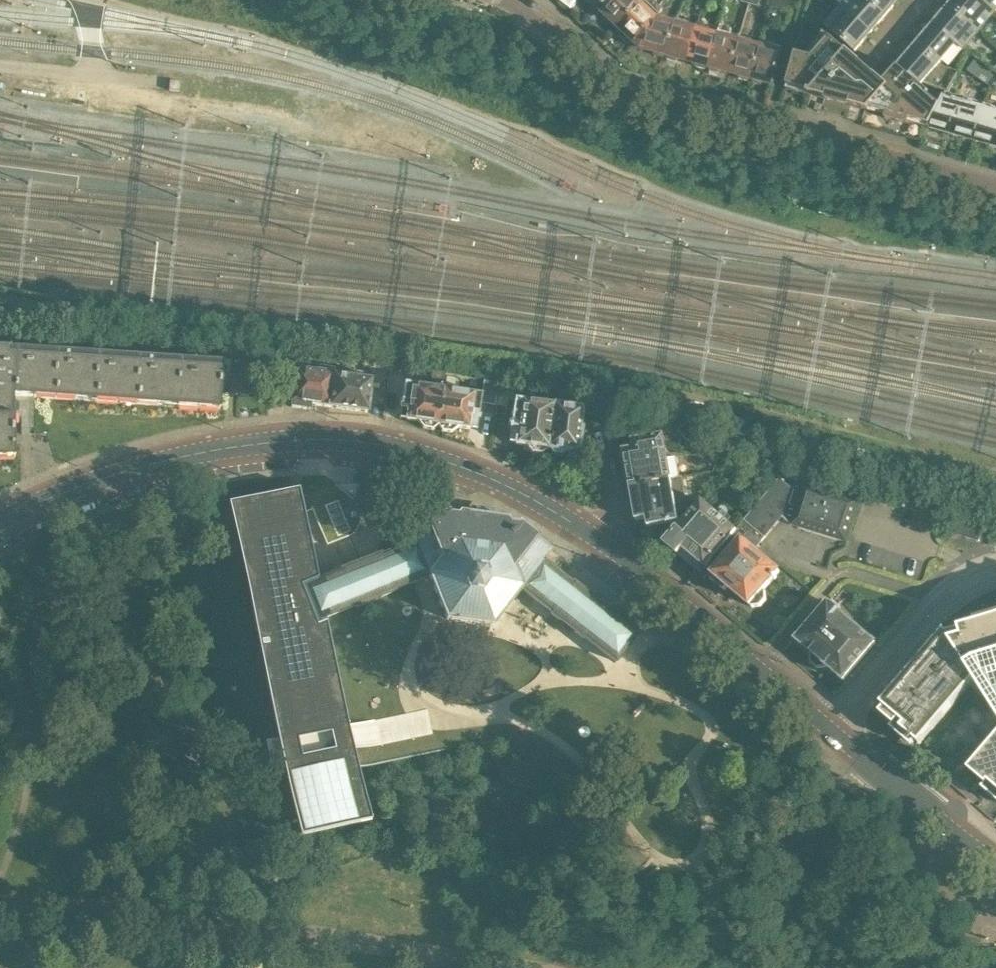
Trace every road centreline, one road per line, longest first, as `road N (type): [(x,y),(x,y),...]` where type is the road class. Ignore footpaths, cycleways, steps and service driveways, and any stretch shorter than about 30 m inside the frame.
road 1 (tertiary): [(605,543),(479,473),(356,441),(291,441),(182,456),(22,511)]
road 2 (residential): [(995,183),(629,86),(504,0)]
road 3 (tertiary): [(995,863),(605,543)]
road 4 (residential): [(605,543),(613,503),(598,417)]

